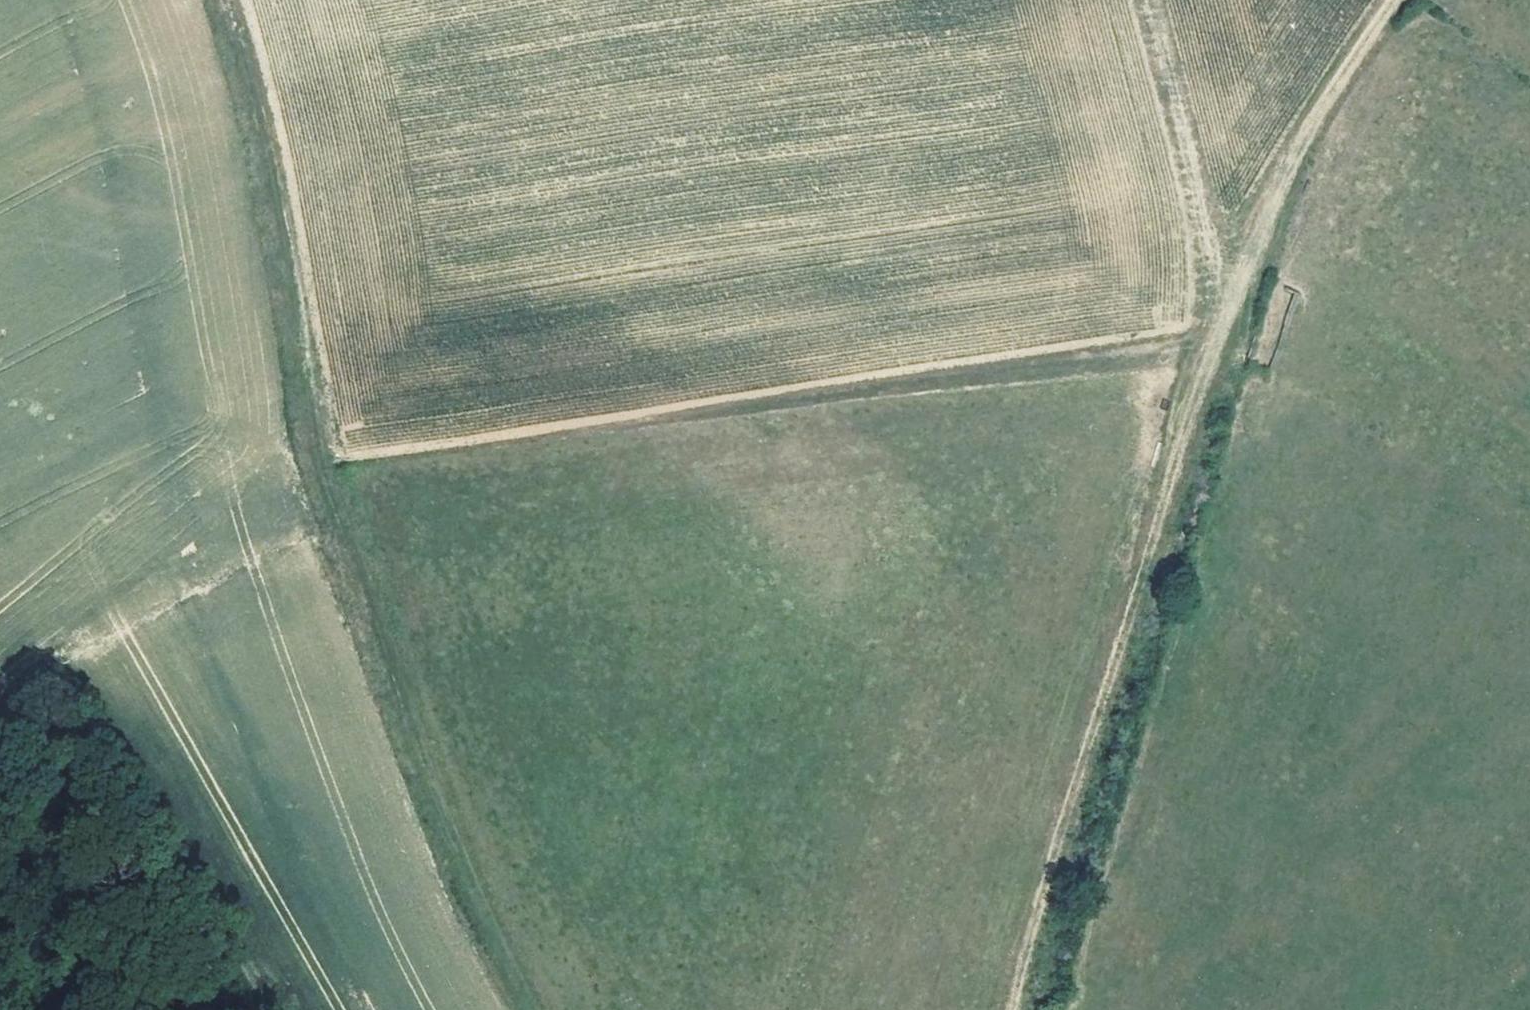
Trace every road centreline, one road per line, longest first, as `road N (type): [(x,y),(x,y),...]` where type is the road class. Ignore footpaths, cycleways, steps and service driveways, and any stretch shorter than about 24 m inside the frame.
road 1 (track): [(1388,0),(1319,94),(1260,228),(1008,1009)]
road 2 (track): [(546,1009),(431,798),(301,477),(290,273),(216,0)]

